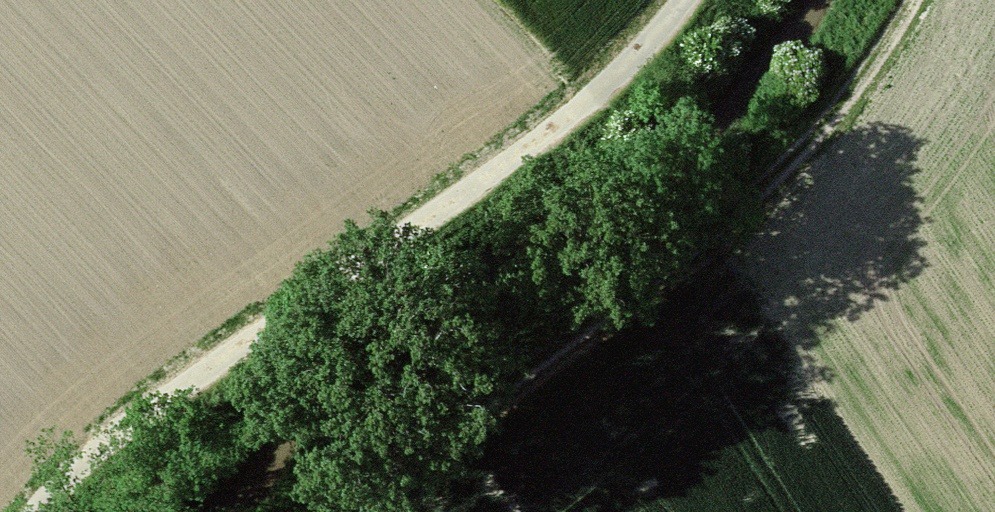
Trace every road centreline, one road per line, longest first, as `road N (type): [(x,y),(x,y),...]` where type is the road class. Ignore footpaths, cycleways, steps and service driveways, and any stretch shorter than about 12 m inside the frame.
road 1 (track): [(686,0),(570,114),(85,457),(35,511)]
road 2 (track): [(910,0),(871,68),(777,175),(353,511)]

